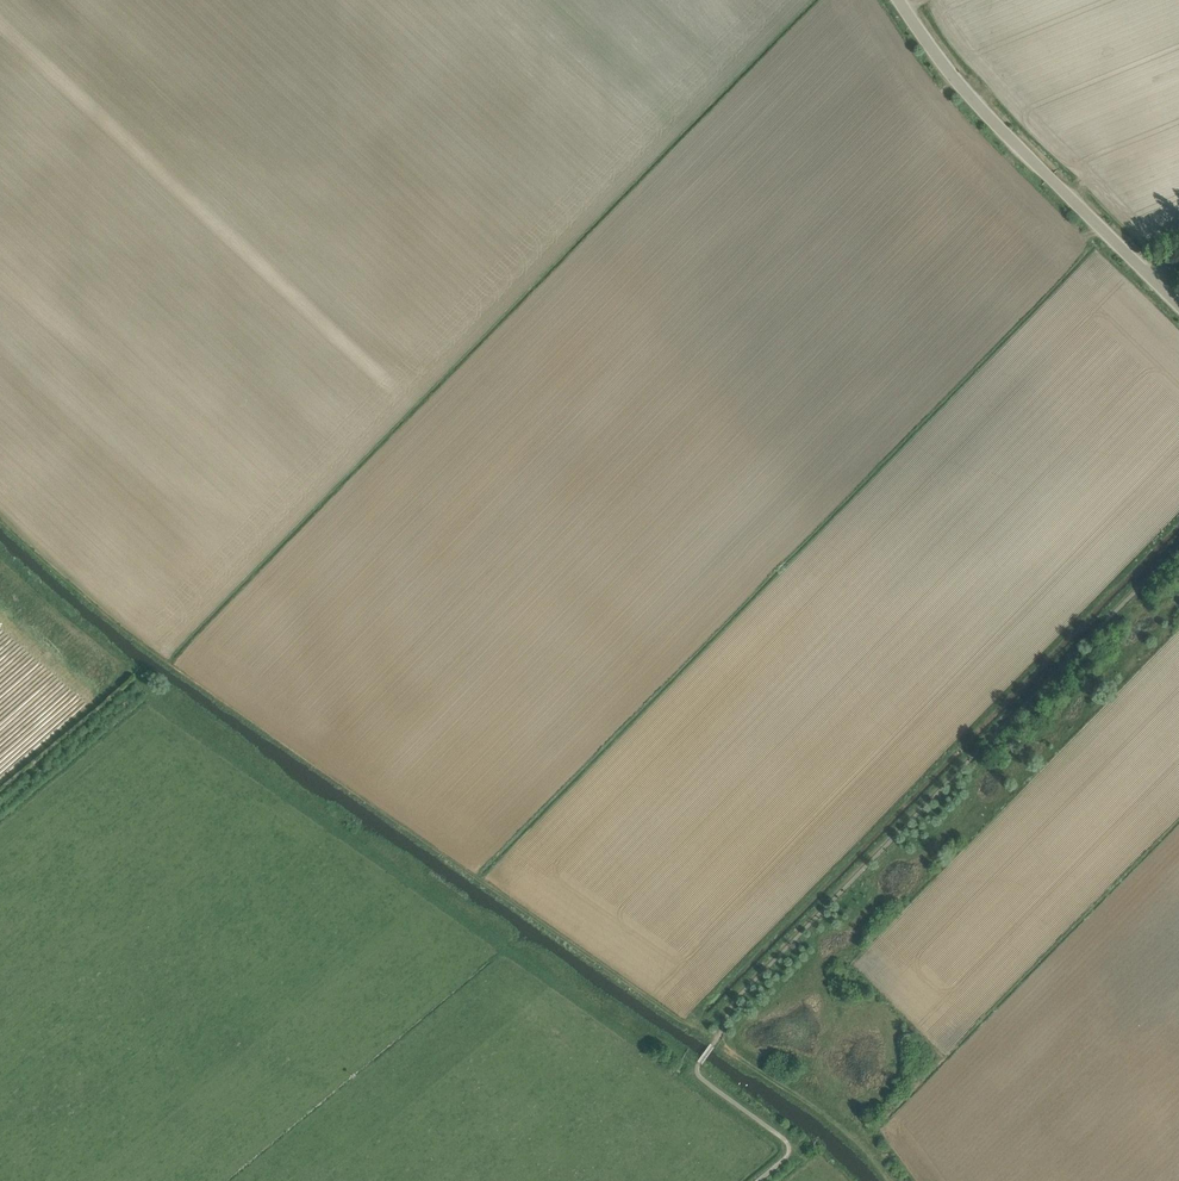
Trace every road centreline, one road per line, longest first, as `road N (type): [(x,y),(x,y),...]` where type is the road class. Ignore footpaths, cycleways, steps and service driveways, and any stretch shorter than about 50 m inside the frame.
road 1 (unclassified): [(1178,304),(976,104),(901,0)]
road 2 (track): [(890,1180),(802,1095),(718,1037)]

